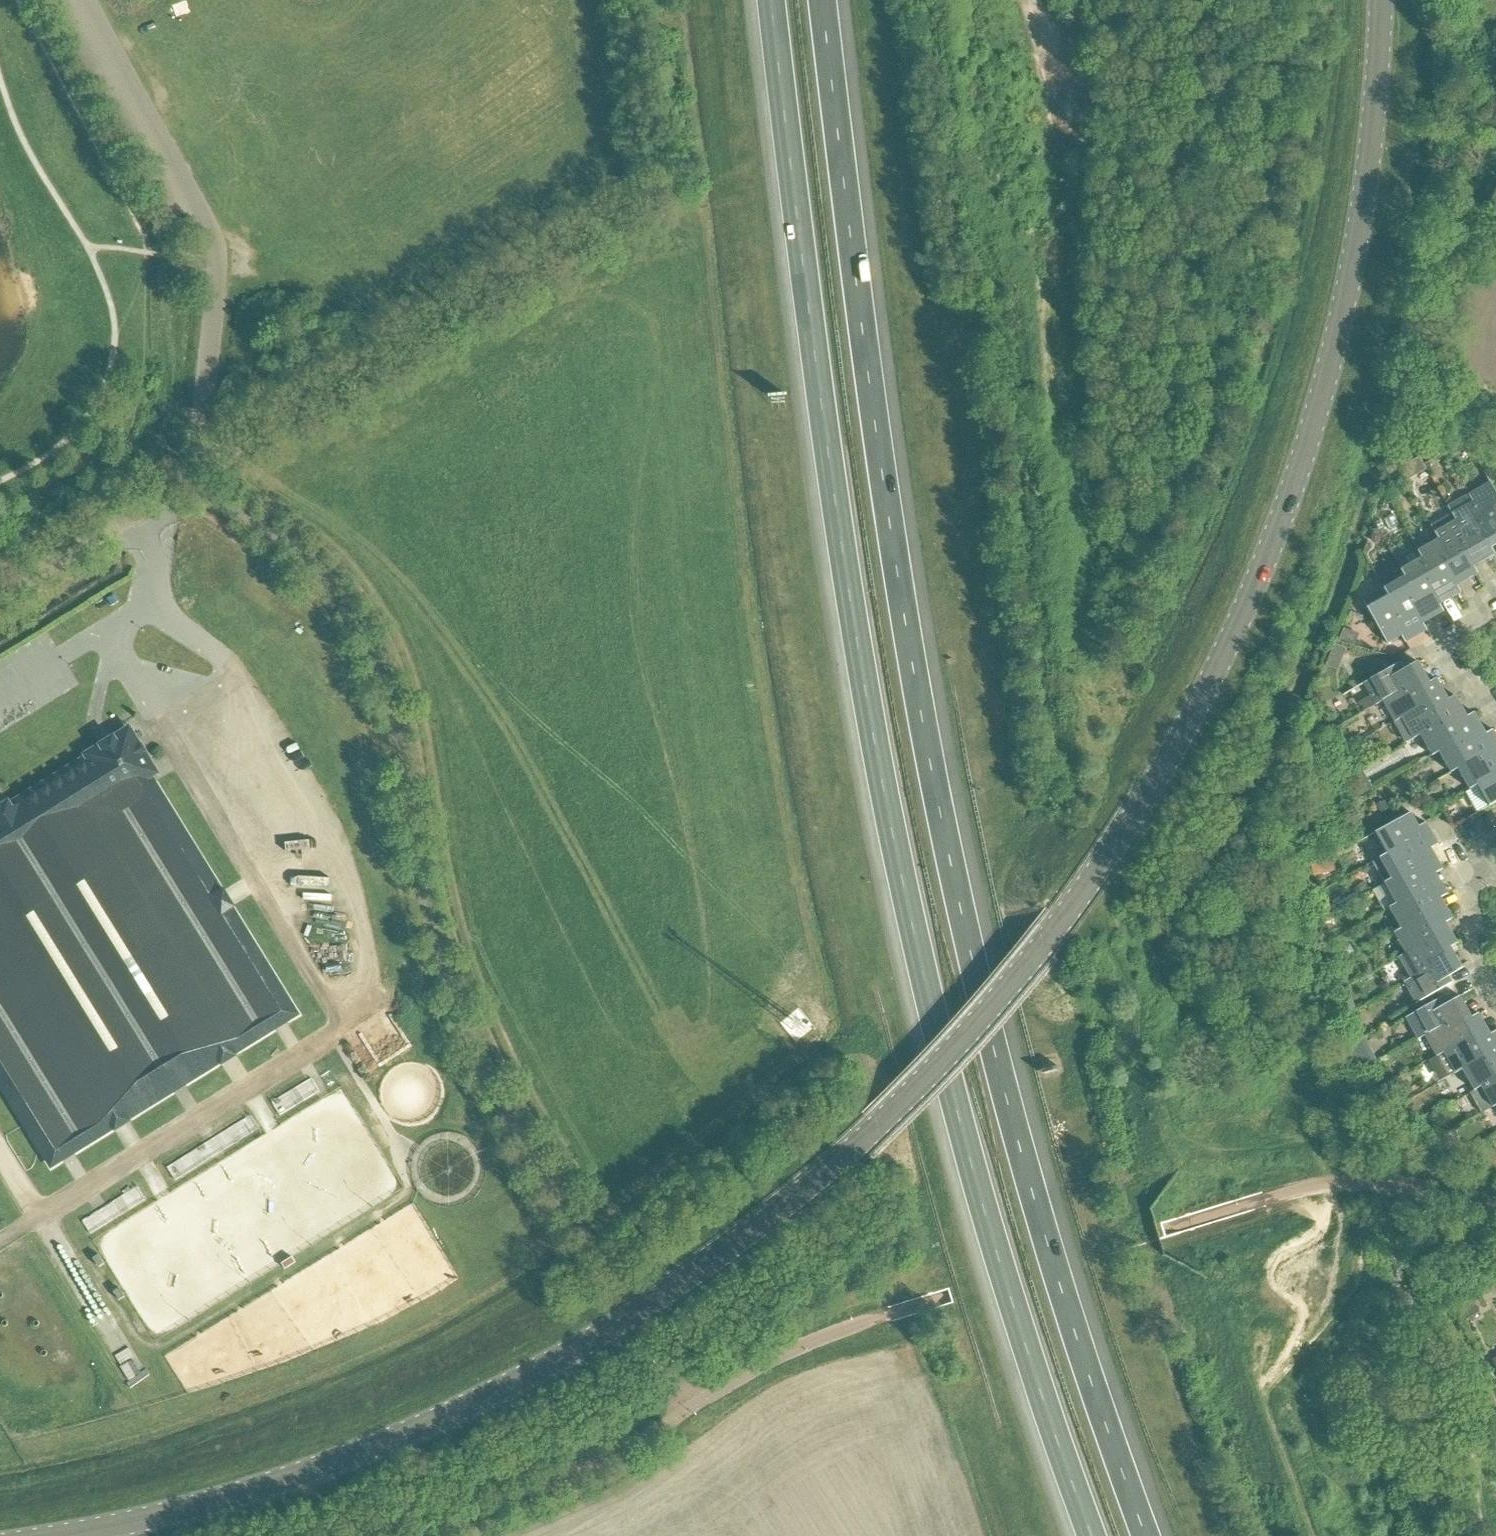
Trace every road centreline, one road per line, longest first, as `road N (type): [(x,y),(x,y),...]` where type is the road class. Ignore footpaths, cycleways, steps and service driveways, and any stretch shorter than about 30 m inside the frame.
road 1 (tertiary): [(1381,0),(1365,191),(1347,285),(1275,536),(1179,744),(1126,831),(1010,985),(849,1152),(616,1327),(349,1457),(156,1518),(67,1535)]
road 2 (motorway): [(1146,1535),(1024,1166),(934,782),(891,531),(823,0)]
road 3 (motorway): [(772,0),(814,364),(883,790),(978,1185),(1091,1535)]
road 4 (unclassified): [(87,0),(211,232),(218,278),(198,445),(189,480),(0,598)]
road 5 (track): [(189,480),(653,195)]
road 6 (residential): [(1495,709),(1438,652),(1495,591)]
road 7 (residential): [(1489,855),(1467,869),(1478,959),(1495,1002)]

